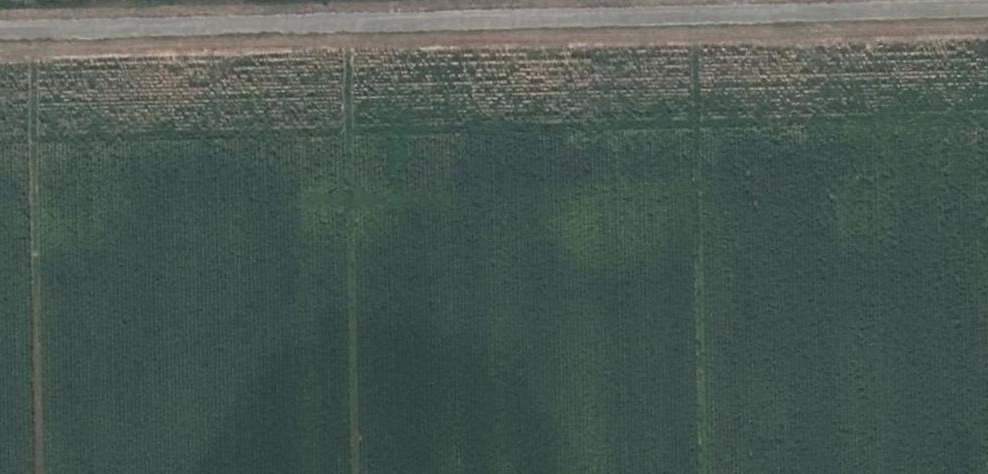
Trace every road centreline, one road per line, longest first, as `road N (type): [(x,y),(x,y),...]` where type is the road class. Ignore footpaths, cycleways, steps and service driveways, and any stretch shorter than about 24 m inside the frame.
road 1 (unclassified): [(987,12),(0,37)]

